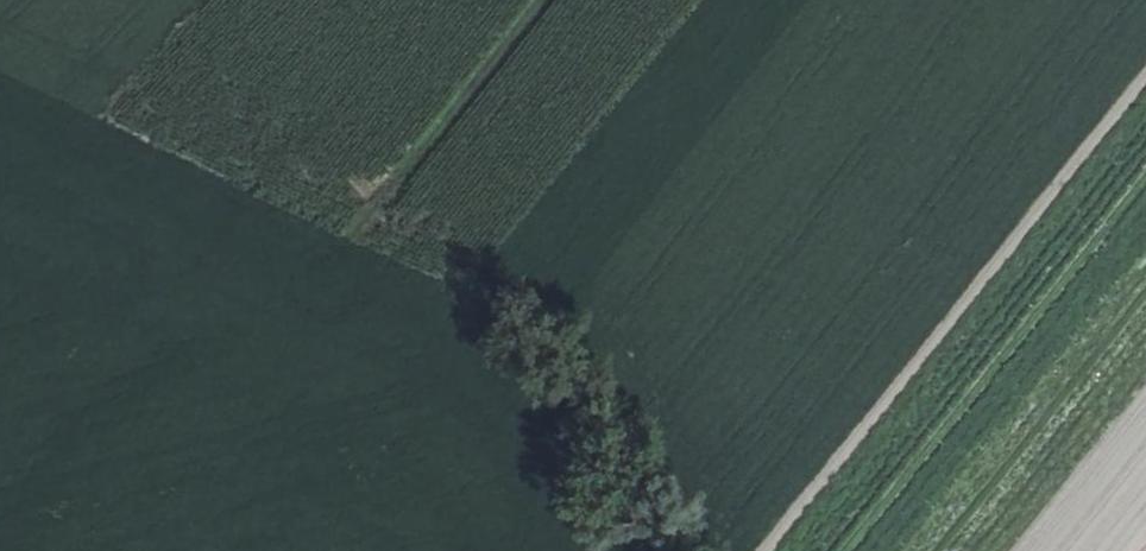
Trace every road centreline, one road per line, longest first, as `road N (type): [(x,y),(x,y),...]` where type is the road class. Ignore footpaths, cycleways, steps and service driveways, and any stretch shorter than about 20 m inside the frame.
road 1 (track): [(0,523),(97,401),(266,298),(358,231),(542,0)]

